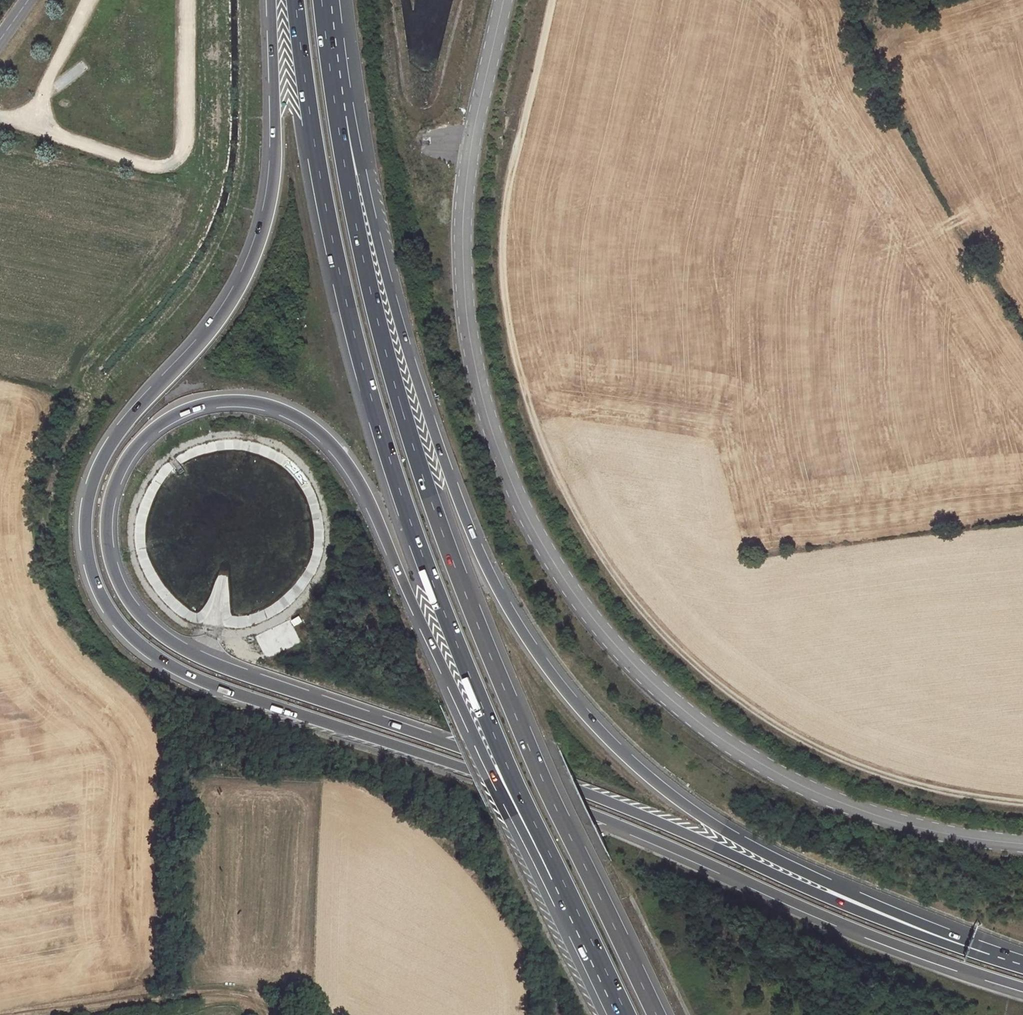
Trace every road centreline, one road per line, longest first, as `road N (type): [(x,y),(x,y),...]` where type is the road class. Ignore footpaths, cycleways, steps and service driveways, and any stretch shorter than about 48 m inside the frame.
road 1 (trunk): [(989,954),(851,908),(639,814),(590,795),(411,731),(232,670),(176,644),(124,594),(108,541),(113,490),(150,433),(195,408),(238,402),(291,415),(332,446),(370,503),(415,610),(479,741),(503,789),(538,863),(561,877)]
road 2 (trunk): [(271,0),(274,164),(254,255),(221,316),(108,449),(88,497),(89,560),(117,622),(148,652),(217,688),(597,817),(823,915),(1022,987)]
road 3 (trunk): [(989,954),(712,822),(612,742),(550,671),(502,596),(452,482),(407,348),(353,129),(337,117)]
road 4 (track): [(552,0),(504,243),(506,315),(526,400),(567,503),(634,605),(725,691),(841,761),(933,790),(1022,803)]
road 5 (trunk): [(656,1014),(501,680),(433,505),(387,359),(337,117)]
road 6 (trunk): [(295,0),(326,208),(372,401),(451,631),(561,877)]
road 7 (track): [(0,113),(155,168),(170,165),(184,149),(185,0)]
road 8 (track): [(278,1014),(210,994),(69,1014)]
road 9 (trunk): [(561,877),(626,1014)]
road 10 (track): [(90,0),(28,123)]

